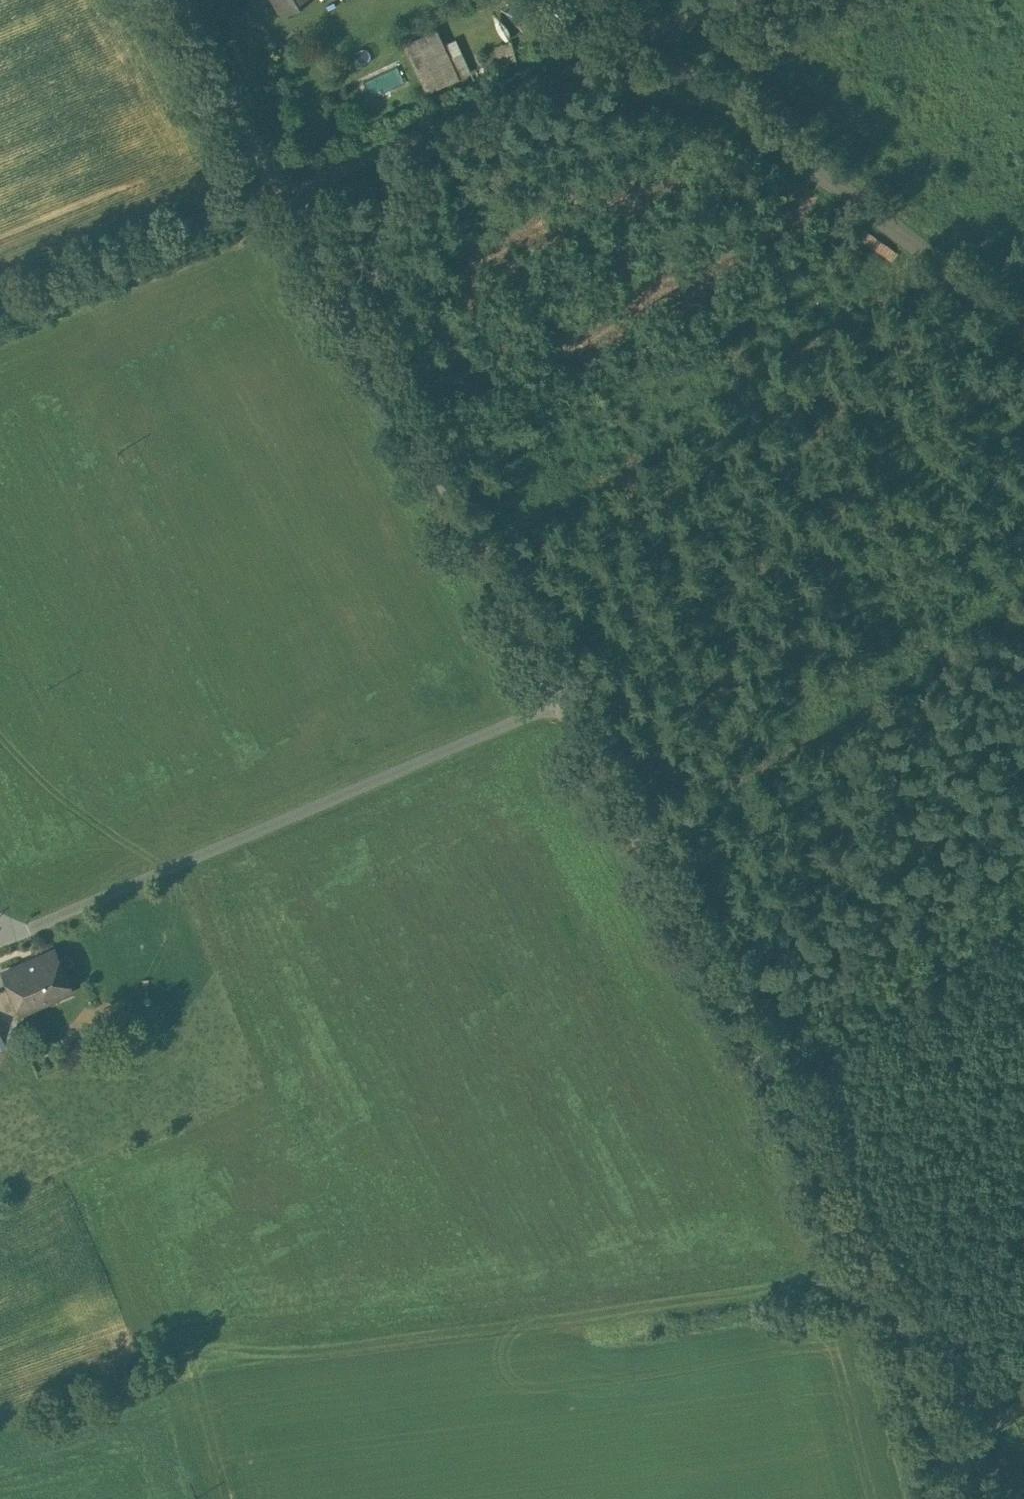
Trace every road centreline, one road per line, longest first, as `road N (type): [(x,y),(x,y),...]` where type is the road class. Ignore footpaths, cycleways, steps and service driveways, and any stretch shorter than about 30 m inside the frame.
road 1 (unclassified): [(288,196),(832,1170),(922,1362),(974,1498)]
road 2 (unclassified): [(1023,324),(648,39)]
road 3 (unclassified): [(648,39),(288,196)]
road 4 (unclassified): [(183,0),(288,196)]

